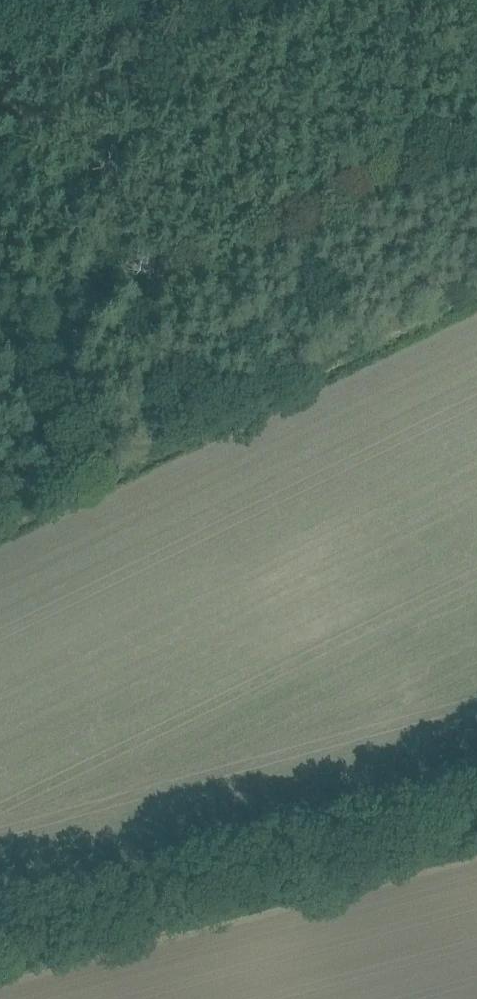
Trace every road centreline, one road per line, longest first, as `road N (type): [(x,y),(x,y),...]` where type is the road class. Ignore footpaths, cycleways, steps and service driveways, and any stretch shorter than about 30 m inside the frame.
road 1 (track): [(0,947),(476,818)]

